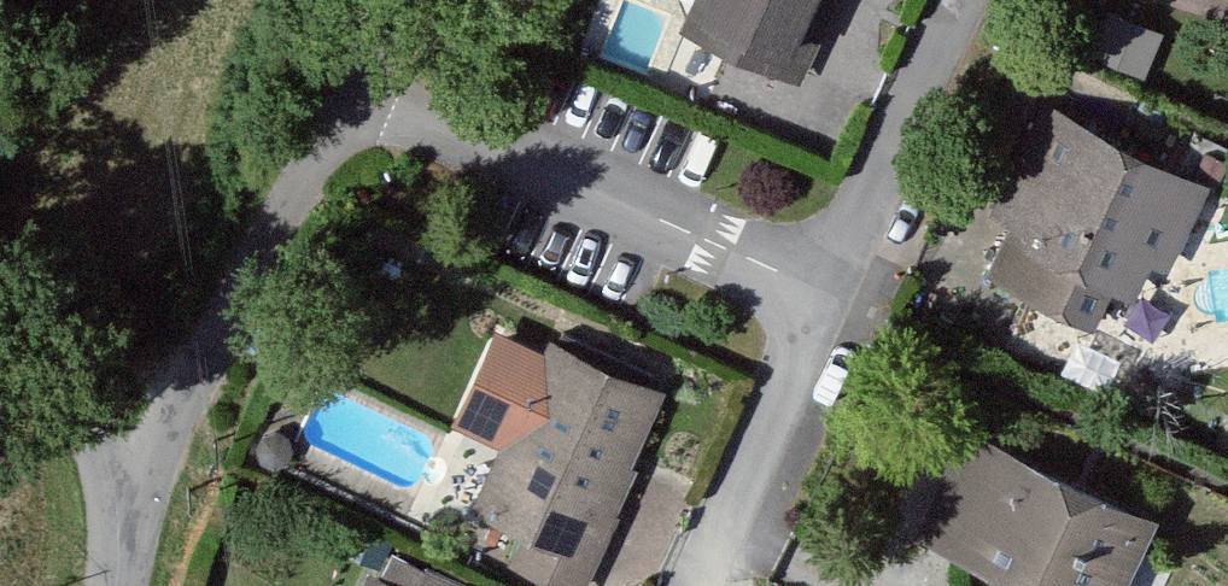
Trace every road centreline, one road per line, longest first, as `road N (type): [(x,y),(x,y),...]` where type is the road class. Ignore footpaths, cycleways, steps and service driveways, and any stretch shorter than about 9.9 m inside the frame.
road 1 (residential): [(359,98),(824,291)]
road 2 (residential): [(132,538),(359,98)]
road 3 (residential): [(692,585),(824,291)]
road 4 (residential): [(824,291),(959,0)]
road 5 (residential): [(132,538),(101,425),(76,388),(0,332)]

